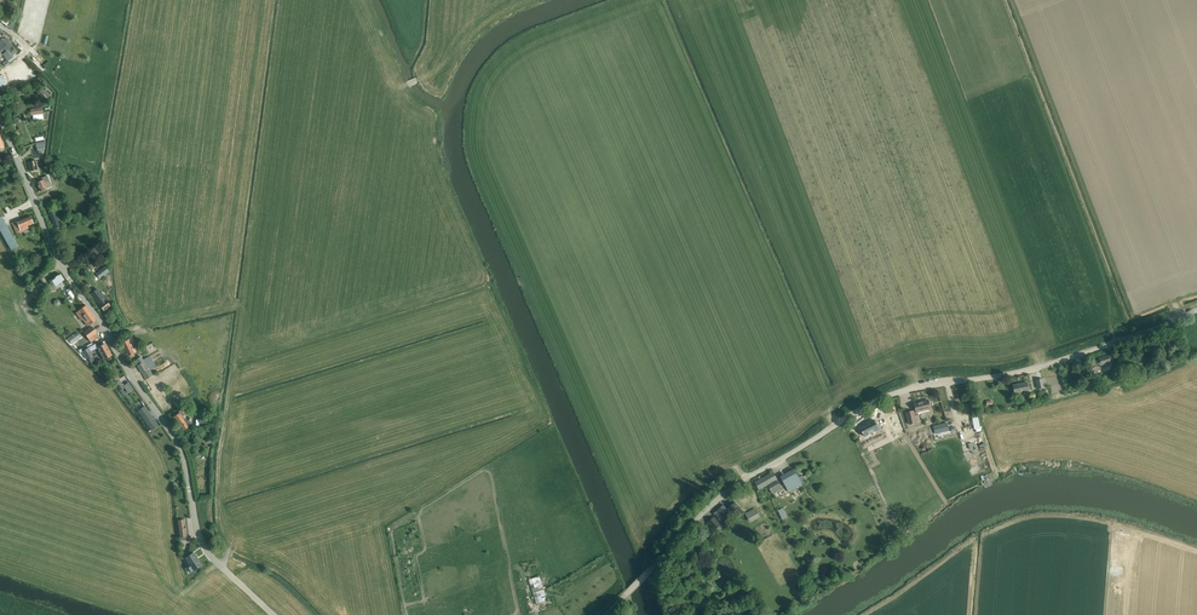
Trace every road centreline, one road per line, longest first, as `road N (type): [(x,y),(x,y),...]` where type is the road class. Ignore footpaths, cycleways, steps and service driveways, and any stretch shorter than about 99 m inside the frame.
road 1 (unclassified): [(603,614),(720,496),(866,403),(921,386),(1036,369),(1196,310)]
road 2 (unclassified): [(274,614),(205,548),(181,451),(64,270),(0,120)]

